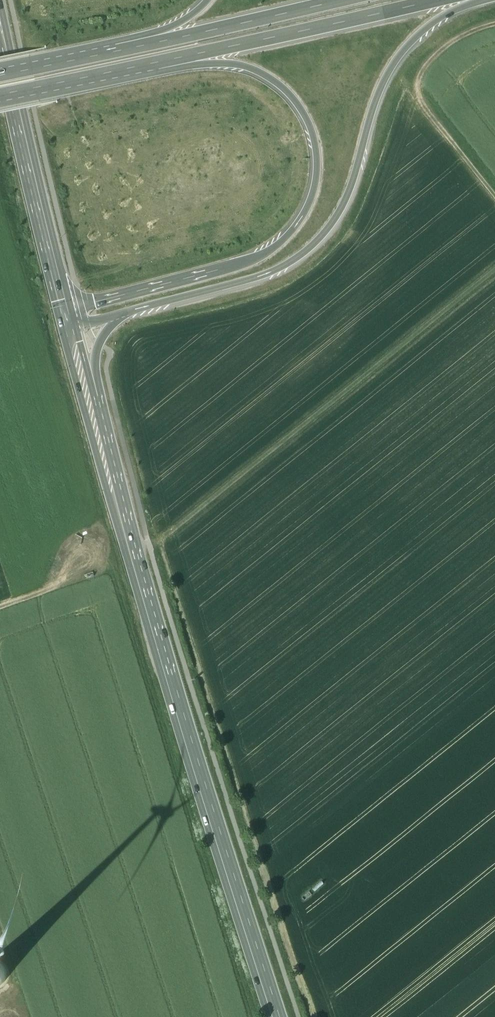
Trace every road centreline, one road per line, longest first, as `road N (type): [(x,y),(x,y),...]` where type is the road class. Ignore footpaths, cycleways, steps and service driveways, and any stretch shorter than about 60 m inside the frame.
road 1 (primary): [(277,1016),(94,412)]
road 2 (trunk): [(138,69),(235,65),(276,82),(299,106),(315,141),(313,194),(268,253),(64,312)]
road 3 (motorway): [(132,311),(267,275),(314,245),(349,193),(385,78),(420,33),(464,0)]
road 4 (track): [(111,570),(253,1016)]
road 5 (track): [(494,270),(136,558)]
road 6 (motorway): [(138,69),(438,0)]
road 7 (primary): [(64,312),(0,33)]
road 8 (trunk): [(342,0),(109,54)]
road 9 (track): [(427,67),(420,100),(494,199)]
road 10 (trunk): [(0,99),(138,69)]

